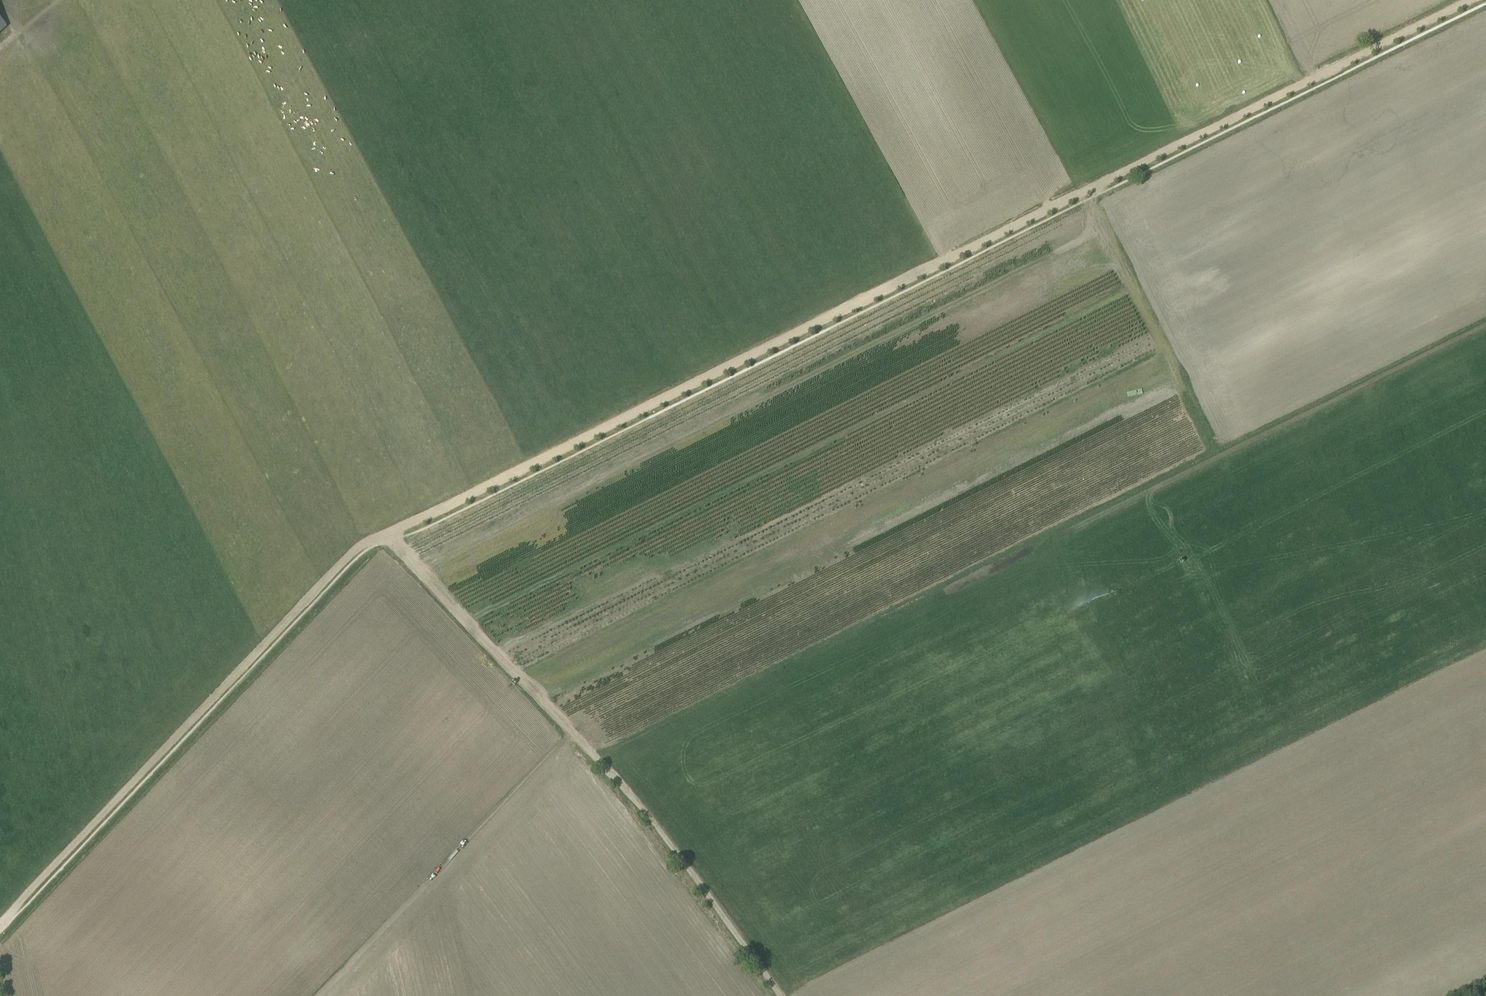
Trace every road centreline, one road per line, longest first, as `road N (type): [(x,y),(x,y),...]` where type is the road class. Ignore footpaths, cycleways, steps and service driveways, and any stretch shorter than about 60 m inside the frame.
road 1 (track): [(1479,0),(383,534)]
road 2 (track): [(383,534),(642,812),(777,995)]
road 3 (track): [(383,534),(350,552),(0,927)]

